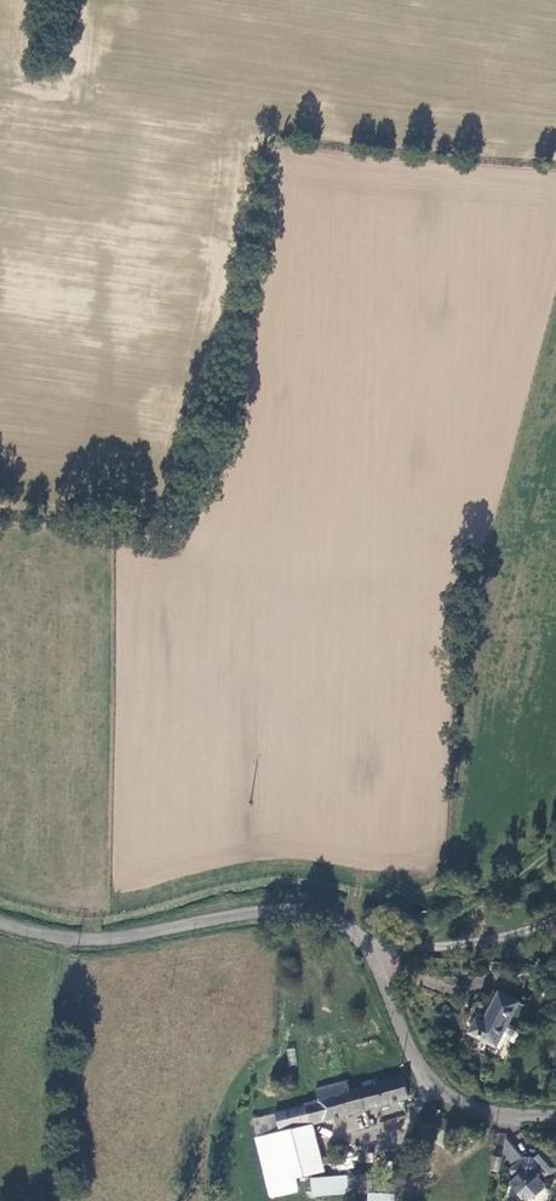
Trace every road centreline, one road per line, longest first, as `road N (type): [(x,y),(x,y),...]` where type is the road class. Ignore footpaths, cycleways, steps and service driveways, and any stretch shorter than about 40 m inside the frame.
road 1 (tertiary): [(555,1116),(466,1105),(439,1089),(414,1058),(361,938),(317,911),(277,908),(86,940),(0,922)]
road 2 (track): [(555,839),(419,948),(375,960)]
road 3 (track): [(419,948),(496,938),(555,919)]

